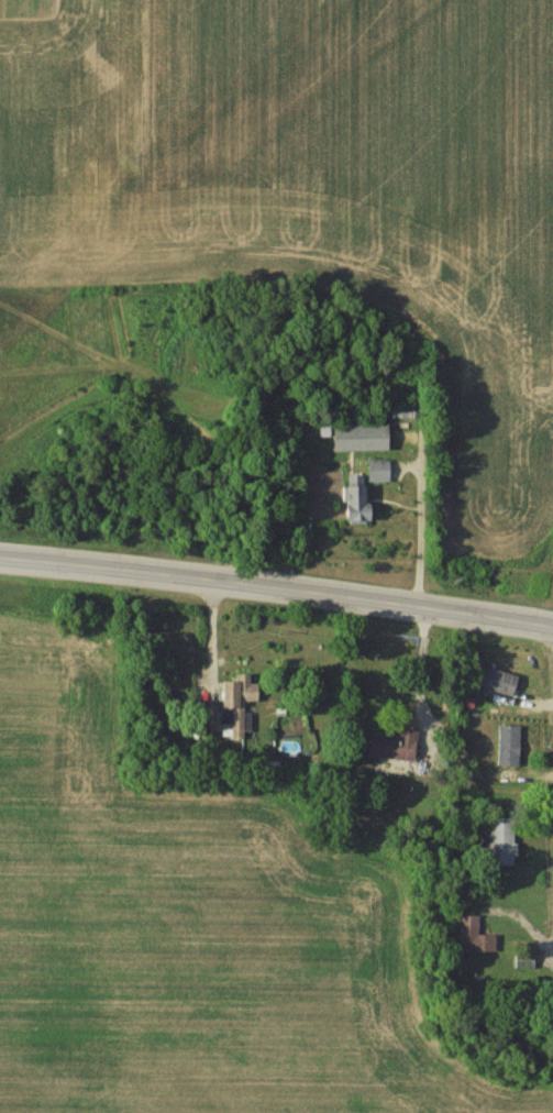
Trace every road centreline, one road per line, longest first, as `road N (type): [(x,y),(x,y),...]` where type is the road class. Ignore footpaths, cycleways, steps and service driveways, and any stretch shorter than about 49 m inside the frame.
road 1 (secondary): [(552,626),(0,556)]

